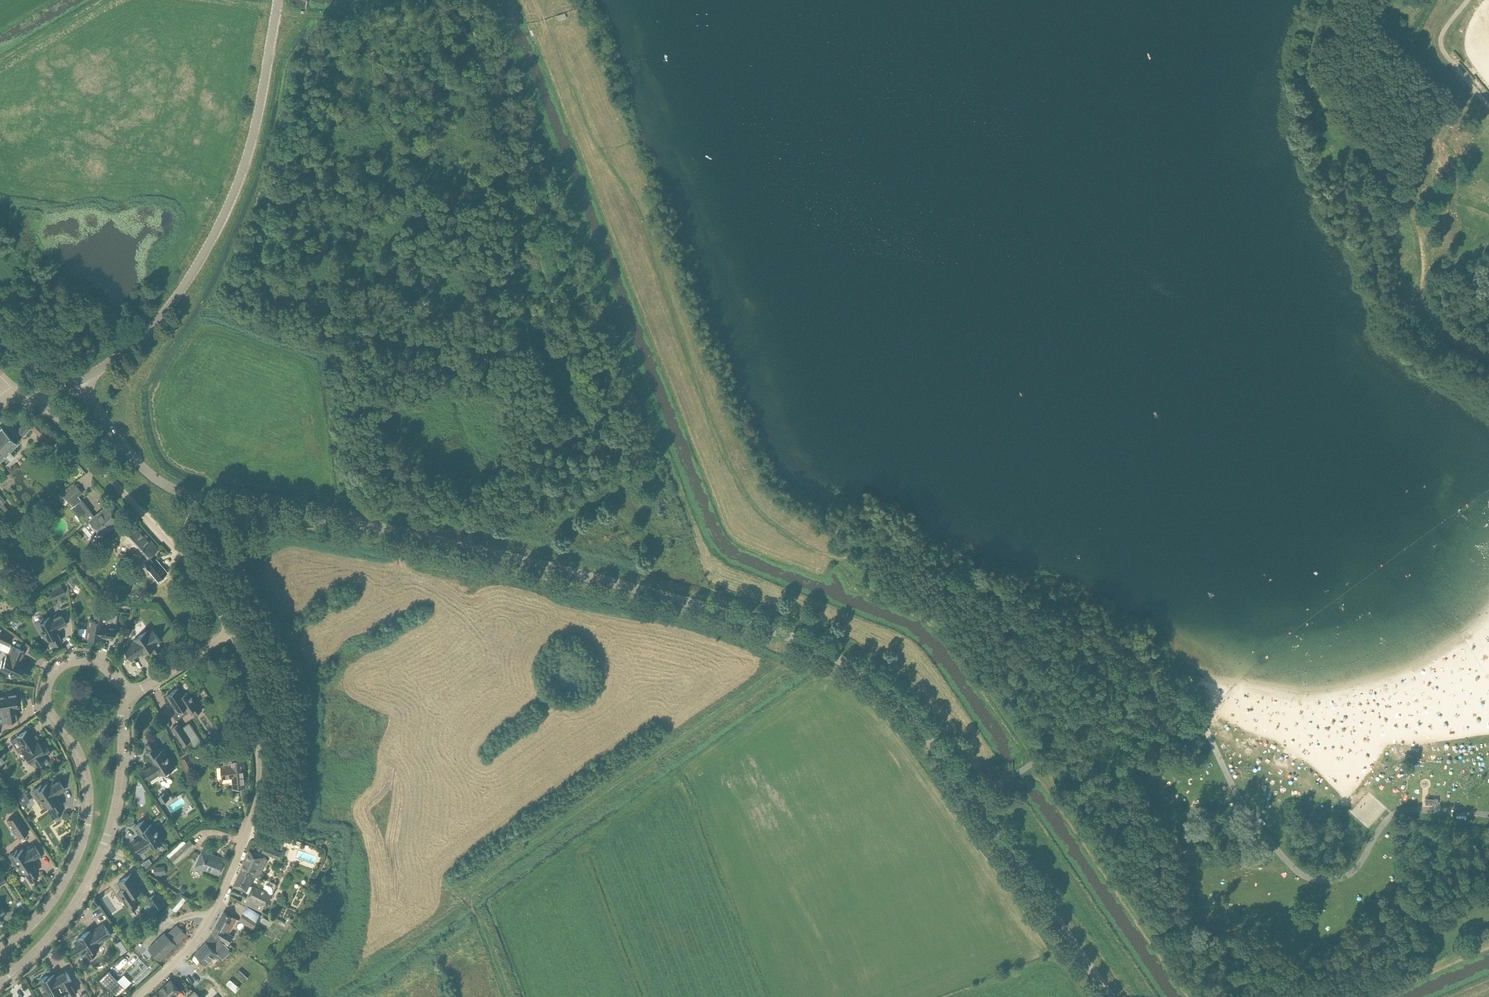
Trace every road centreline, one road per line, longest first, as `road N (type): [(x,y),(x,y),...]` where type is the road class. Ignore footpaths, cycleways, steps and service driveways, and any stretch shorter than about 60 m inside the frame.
road 1 (unclassified): [(1112,996),(939,744),(900,697),(858,667),(729,612),(659,593),(193,498),(146,471),(76,383)]
road 2 (tertiary): [(76,383),(147,331),(218,224),(261,108),(278,0)]
road 3 (residential): [(0,951),(61,888),(88,820),(87,776),(72,737),(51,714),(50,680),(66,664),(91,663),(131,694)]
road 4 (residential): [(138,996),(196,944),(247,836),(259,738),(231,631)]
road 5 (residential): [(131,694),(121,718),(115,809),(96,863),(56,928),(0,981)]
road 6 (residential): [(231,631),(148,519),(55,416),(19,394)]

